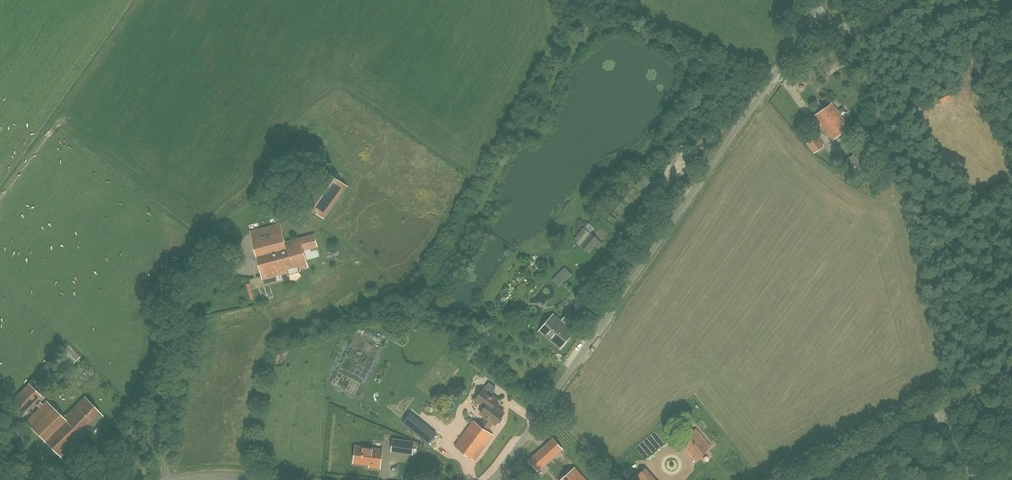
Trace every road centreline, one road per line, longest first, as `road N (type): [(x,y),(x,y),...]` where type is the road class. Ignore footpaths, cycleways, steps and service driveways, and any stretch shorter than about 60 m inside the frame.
road 1 (unclassified): [(489,479),(815,9)]
road 2 (unclassified): [(800,479),(935,407)]

